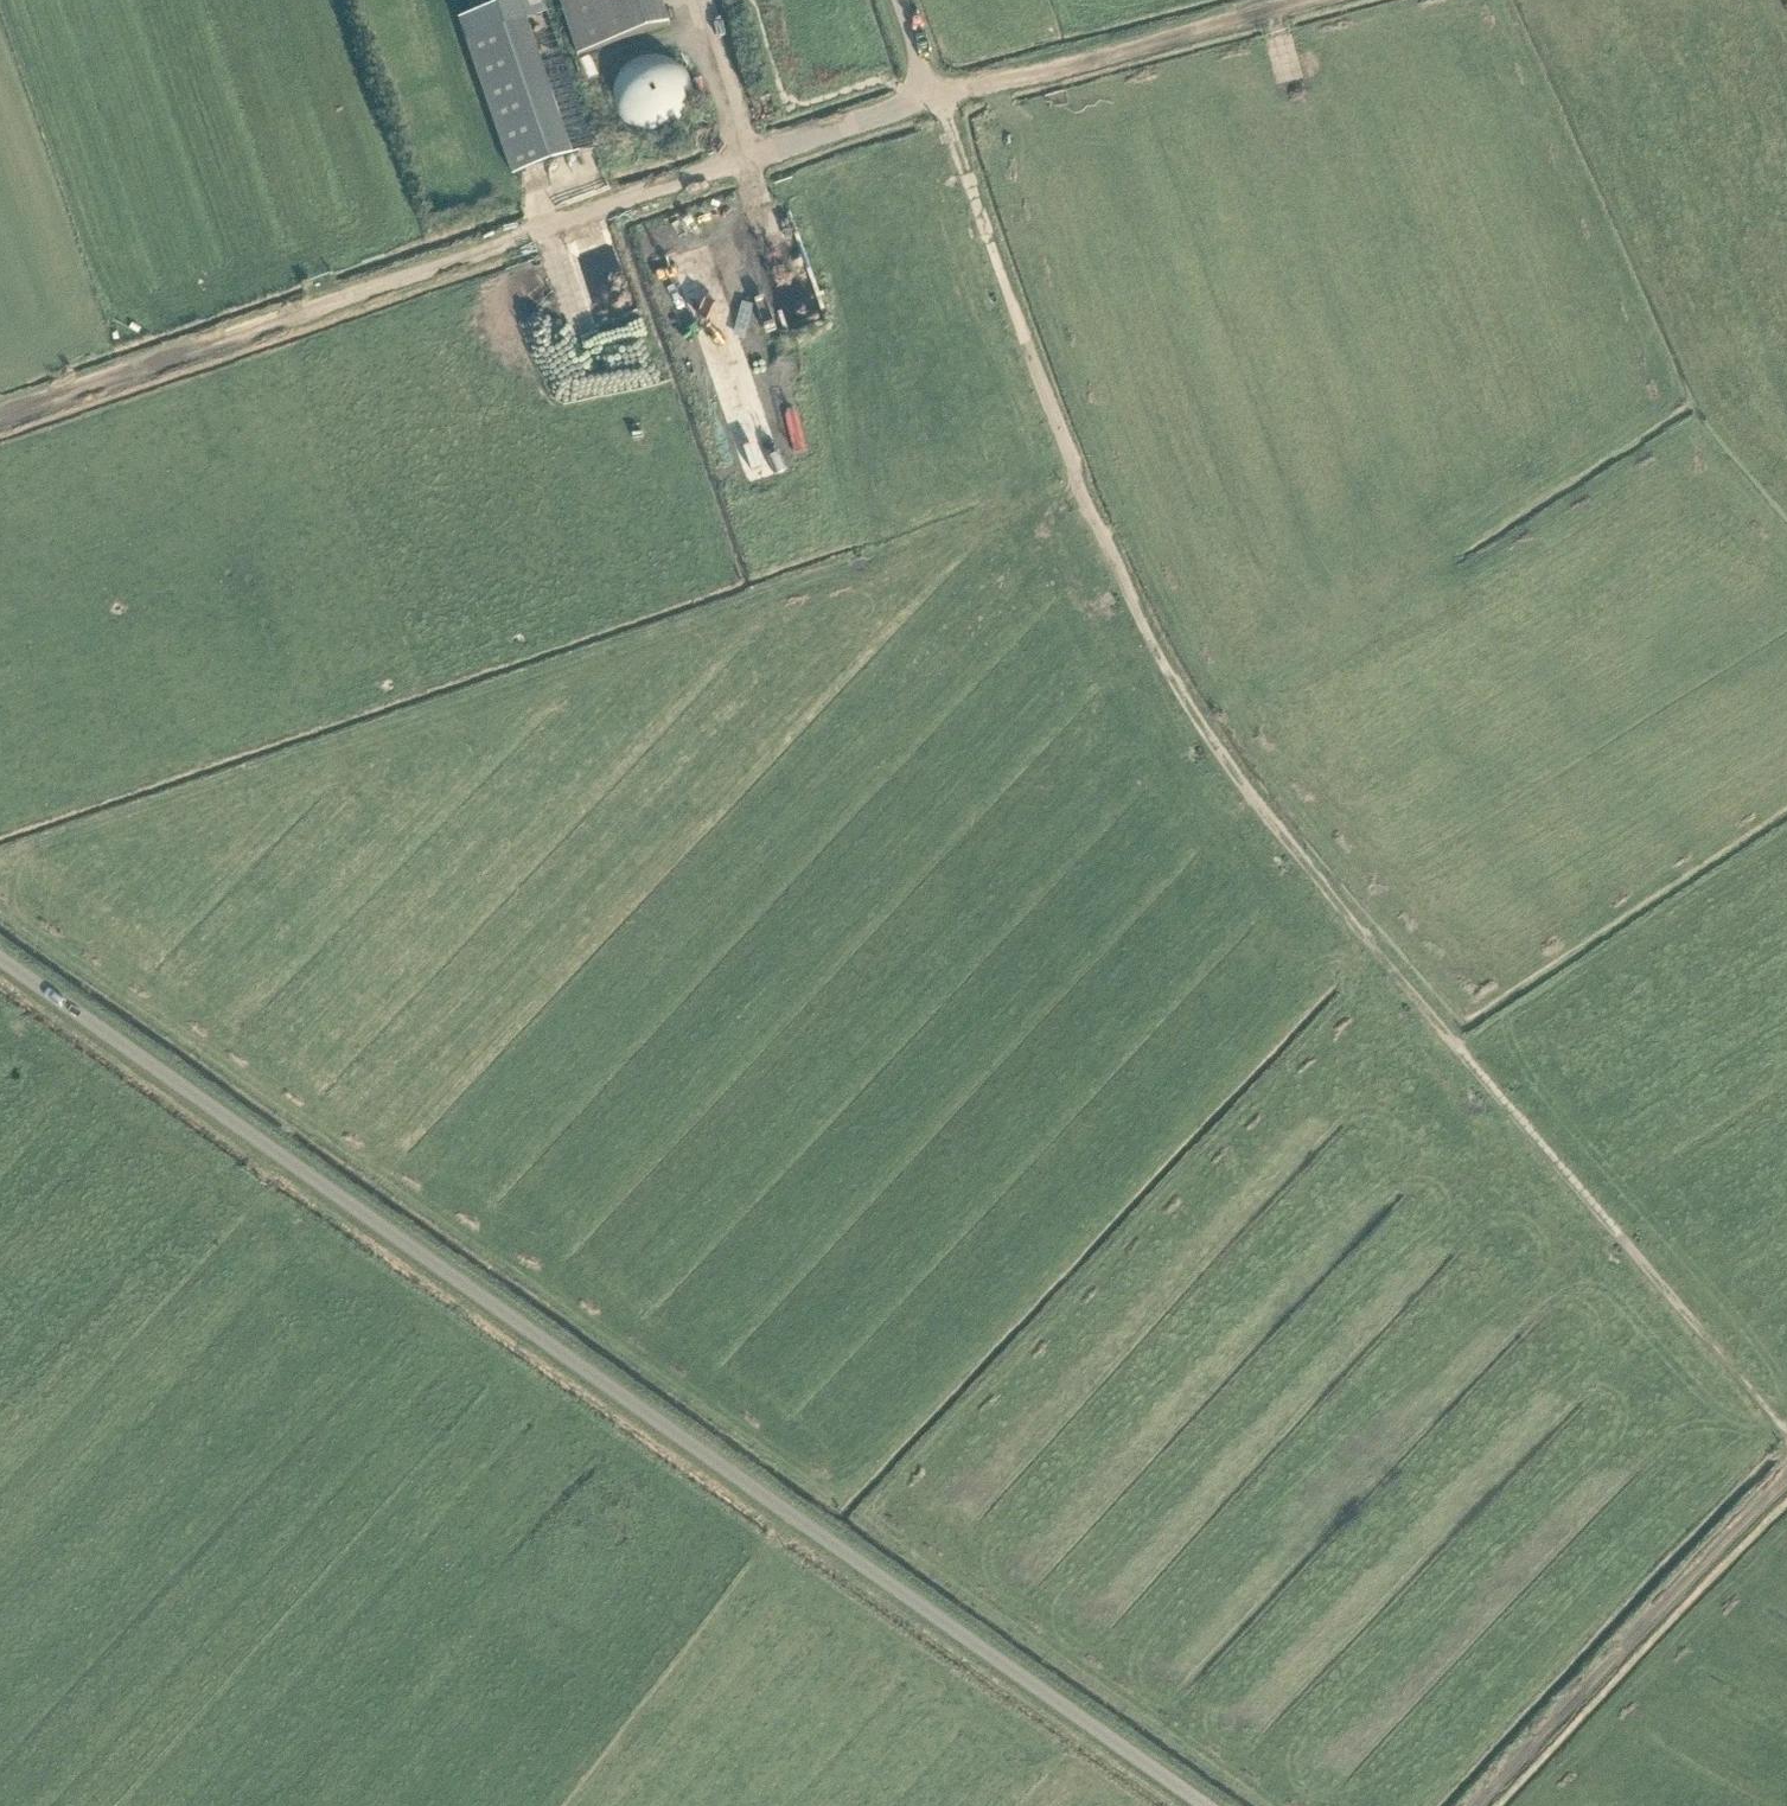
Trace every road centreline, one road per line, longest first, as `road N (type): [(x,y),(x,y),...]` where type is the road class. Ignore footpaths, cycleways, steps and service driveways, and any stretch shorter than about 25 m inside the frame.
road 1 (track): [(1786,1428),(1272,822),(1177,689),(1097,532),(935,95)]
road 2 (unclassified): [(1206,1805),(0,962)]
road 3 (track): [(0,418),(935,95)]
road 4 (track): [(1469,1805),(1786,1467)]
road 5 (track): [(935,95),(1315,0)]

